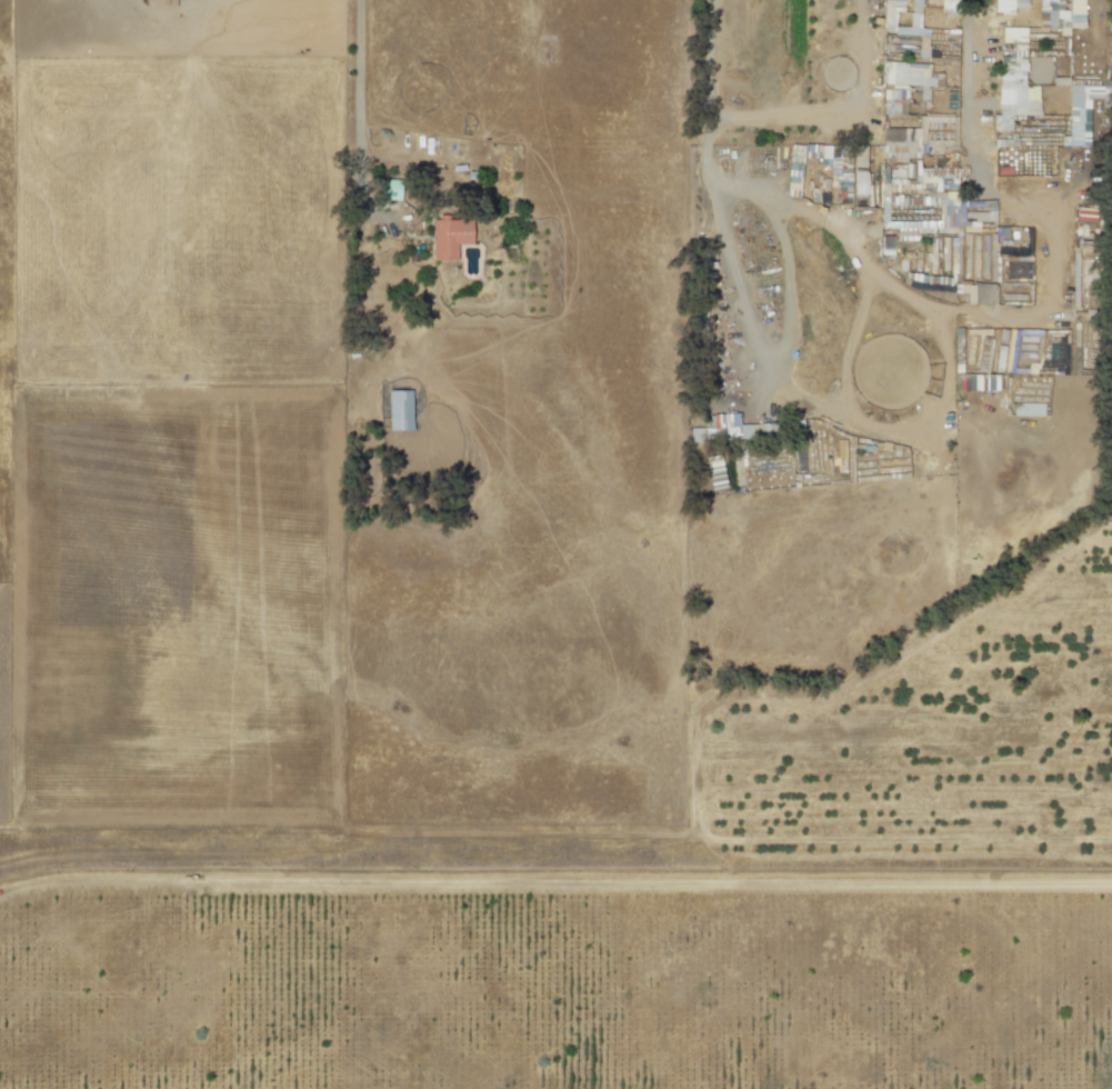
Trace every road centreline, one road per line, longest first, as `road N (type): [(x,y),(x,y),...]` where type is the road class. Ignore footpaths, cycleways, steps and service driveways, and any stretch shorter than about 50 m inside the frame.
road 1 (track): [(1111,512),(835,699),(729,701),(707,710),(703,843),(652,856)]
road 2 (residential): [(358,0),(365,272)]

